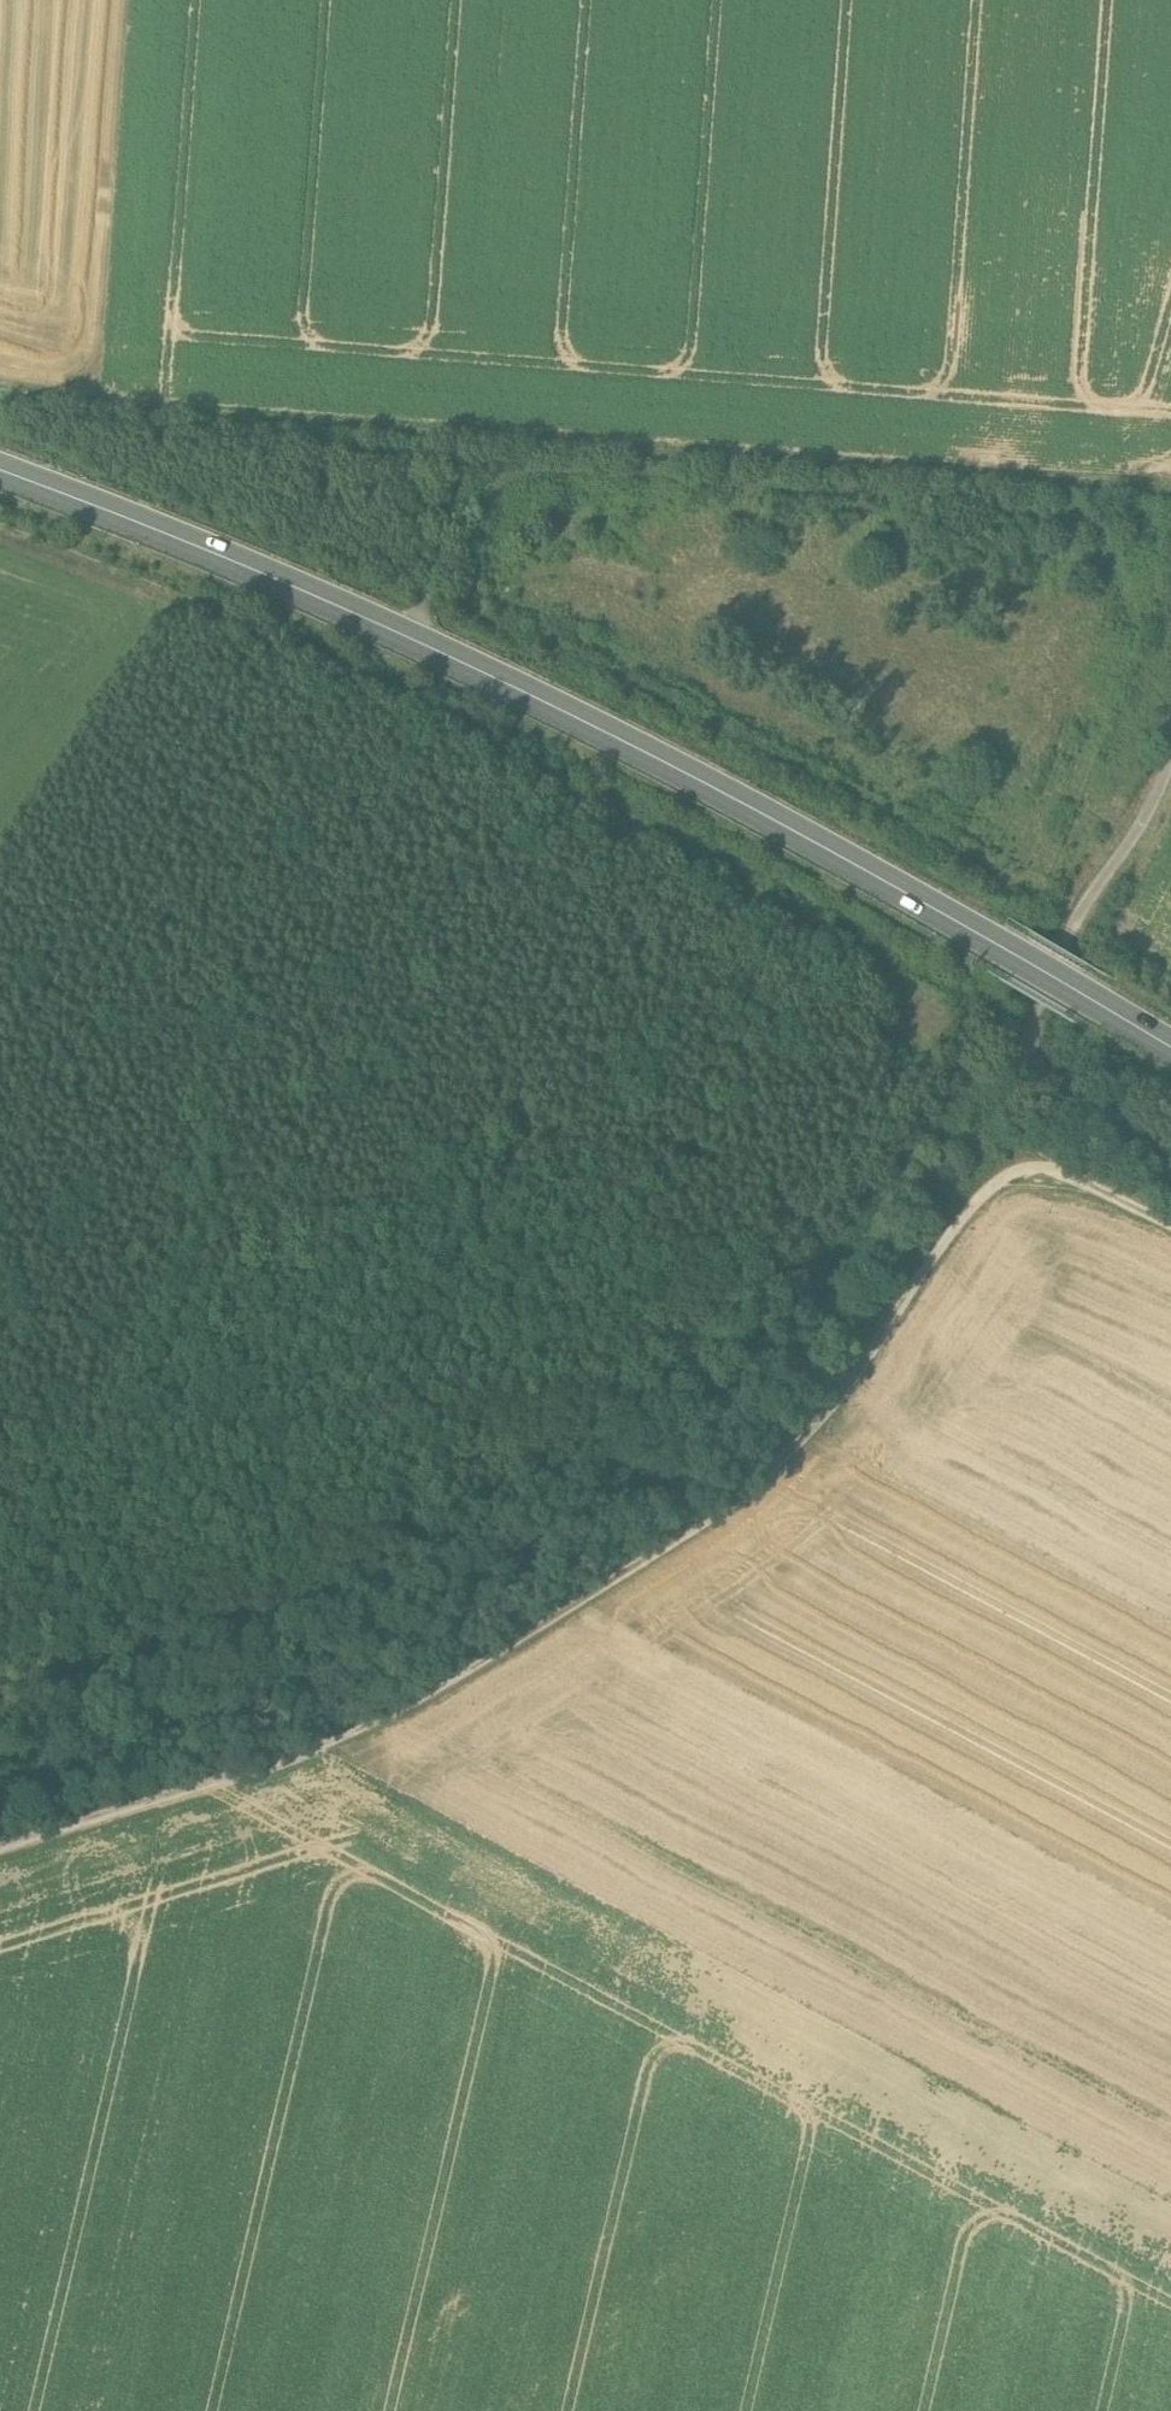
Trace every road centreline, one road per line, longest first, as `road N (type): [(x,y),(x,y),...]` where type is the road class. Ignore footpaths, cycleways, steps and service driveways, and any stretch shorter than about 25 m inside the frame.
road 1 (track): [(1170,1218),(1059,1163),(1011,1164),(979,1193),(875,1344),(773,1470),(461,1669),(285,1756),(0,1844)]
road 2 (track): [(1170,481),(813,464),(249,412),(0,377)]
road 3 (primary): [(404,633),(673,764),(1170,1047)]
road 4 (track): [(1170,745),(1132,833),(1060,938),(1025,1042),(1061,1095),(1170,1166)]
road 5 (primary): [(0,467),(404,633)]

